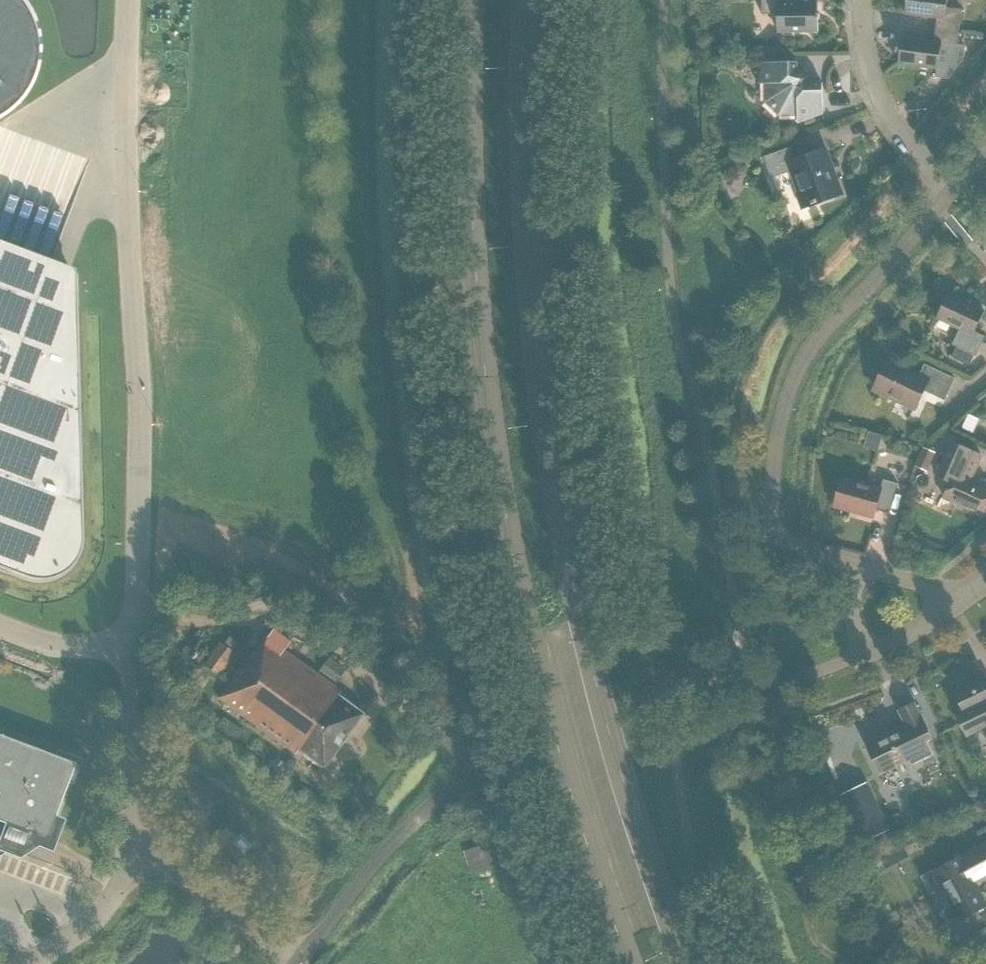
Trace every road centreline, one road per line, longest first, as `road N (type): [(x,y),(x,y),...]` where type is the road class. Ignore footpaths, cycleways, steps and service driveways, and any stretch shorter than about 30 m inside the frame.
road 1 (secondary): [(687,963),(627,792),(567,548),(527,244),(526,0)]
road 2 (secondary): [(472,0),(477,252),(518,571),(546,698),(631,963)]
road 3 (unclassified): [(136,646),(140,436),(128,0)]
road 4 (residential): [(863,569),(787,547),(771,533),(778,441),(798,374),(823,329),(946,196)]
road 5 (residential): [(946,196),(886,115),(868,71),(860,0)]
road 6 (unclassified): [(152,848),(135,828),(132,797),(136,646)]
road 7 (unclassified): [(296,963),(152,848)]
road 8 (unclassified): [(152,848),(92,922),(28,963)]
road 9 (unclassified): [(136,646),(51,643),(0,624)]

